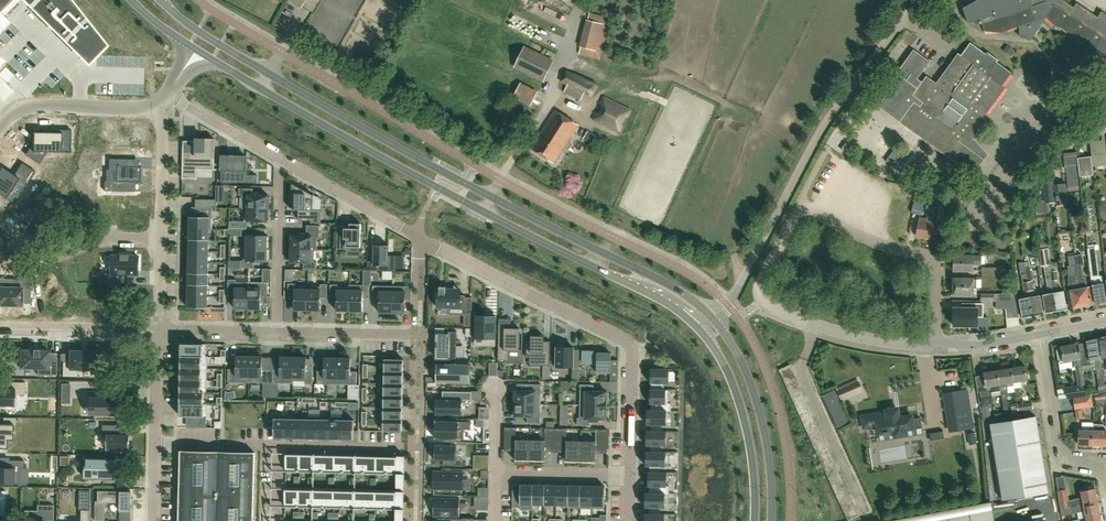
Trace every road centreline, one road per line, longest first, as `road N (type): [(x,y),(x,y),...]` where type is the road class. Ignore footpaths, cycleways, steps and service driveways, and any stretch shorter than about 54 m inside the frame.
road 1 (secondary): [(713,317),(668,283),(463,182),(220,45),(162,0)]
road 2 (secondary): [(212,59),(436,186),(656,295),(701,329)]
road 3 (residential): [(713,317),(826,120),(917,0)]
road 4 (residential): [(419,237),(634,345),(630,474)]
road 5 (residential): [(938,345),(934,258),(890,247),(802,204),(758,296)]
road 6 (residential): [(157,443),(415,449)]
road 7 (secondary): [(772,520),(762,418),(746,367),(713,317)]
road 8 (secondary): [(701,329),(743,414),(754,520)]
road 9 (residential): [(758,296),(844,335),(938,345)]
road 10 (residential): [(0,127),(29,104),(148,109),(165,93)]
road 11 (residential): [(161,240),(103,239),(52,256),(23,247),(0,219)]
road 12 (residential): [(280,157),(279,332)]
road 13 (residential): [(1099,461),(1065,458),(1060,448),(1038,333)]
road 14 (residential): [(280,157),(419,237)]
road 15 (residential): [(160,329),(0,327)]
road 16 (residential): [(165,93),(161,240)]
road 17 (residential): [(417,334),(279,332)]
road 18 (residential): [(630,474),(495,472)]
road 19 (residential): [(165,93),(280,157)]

